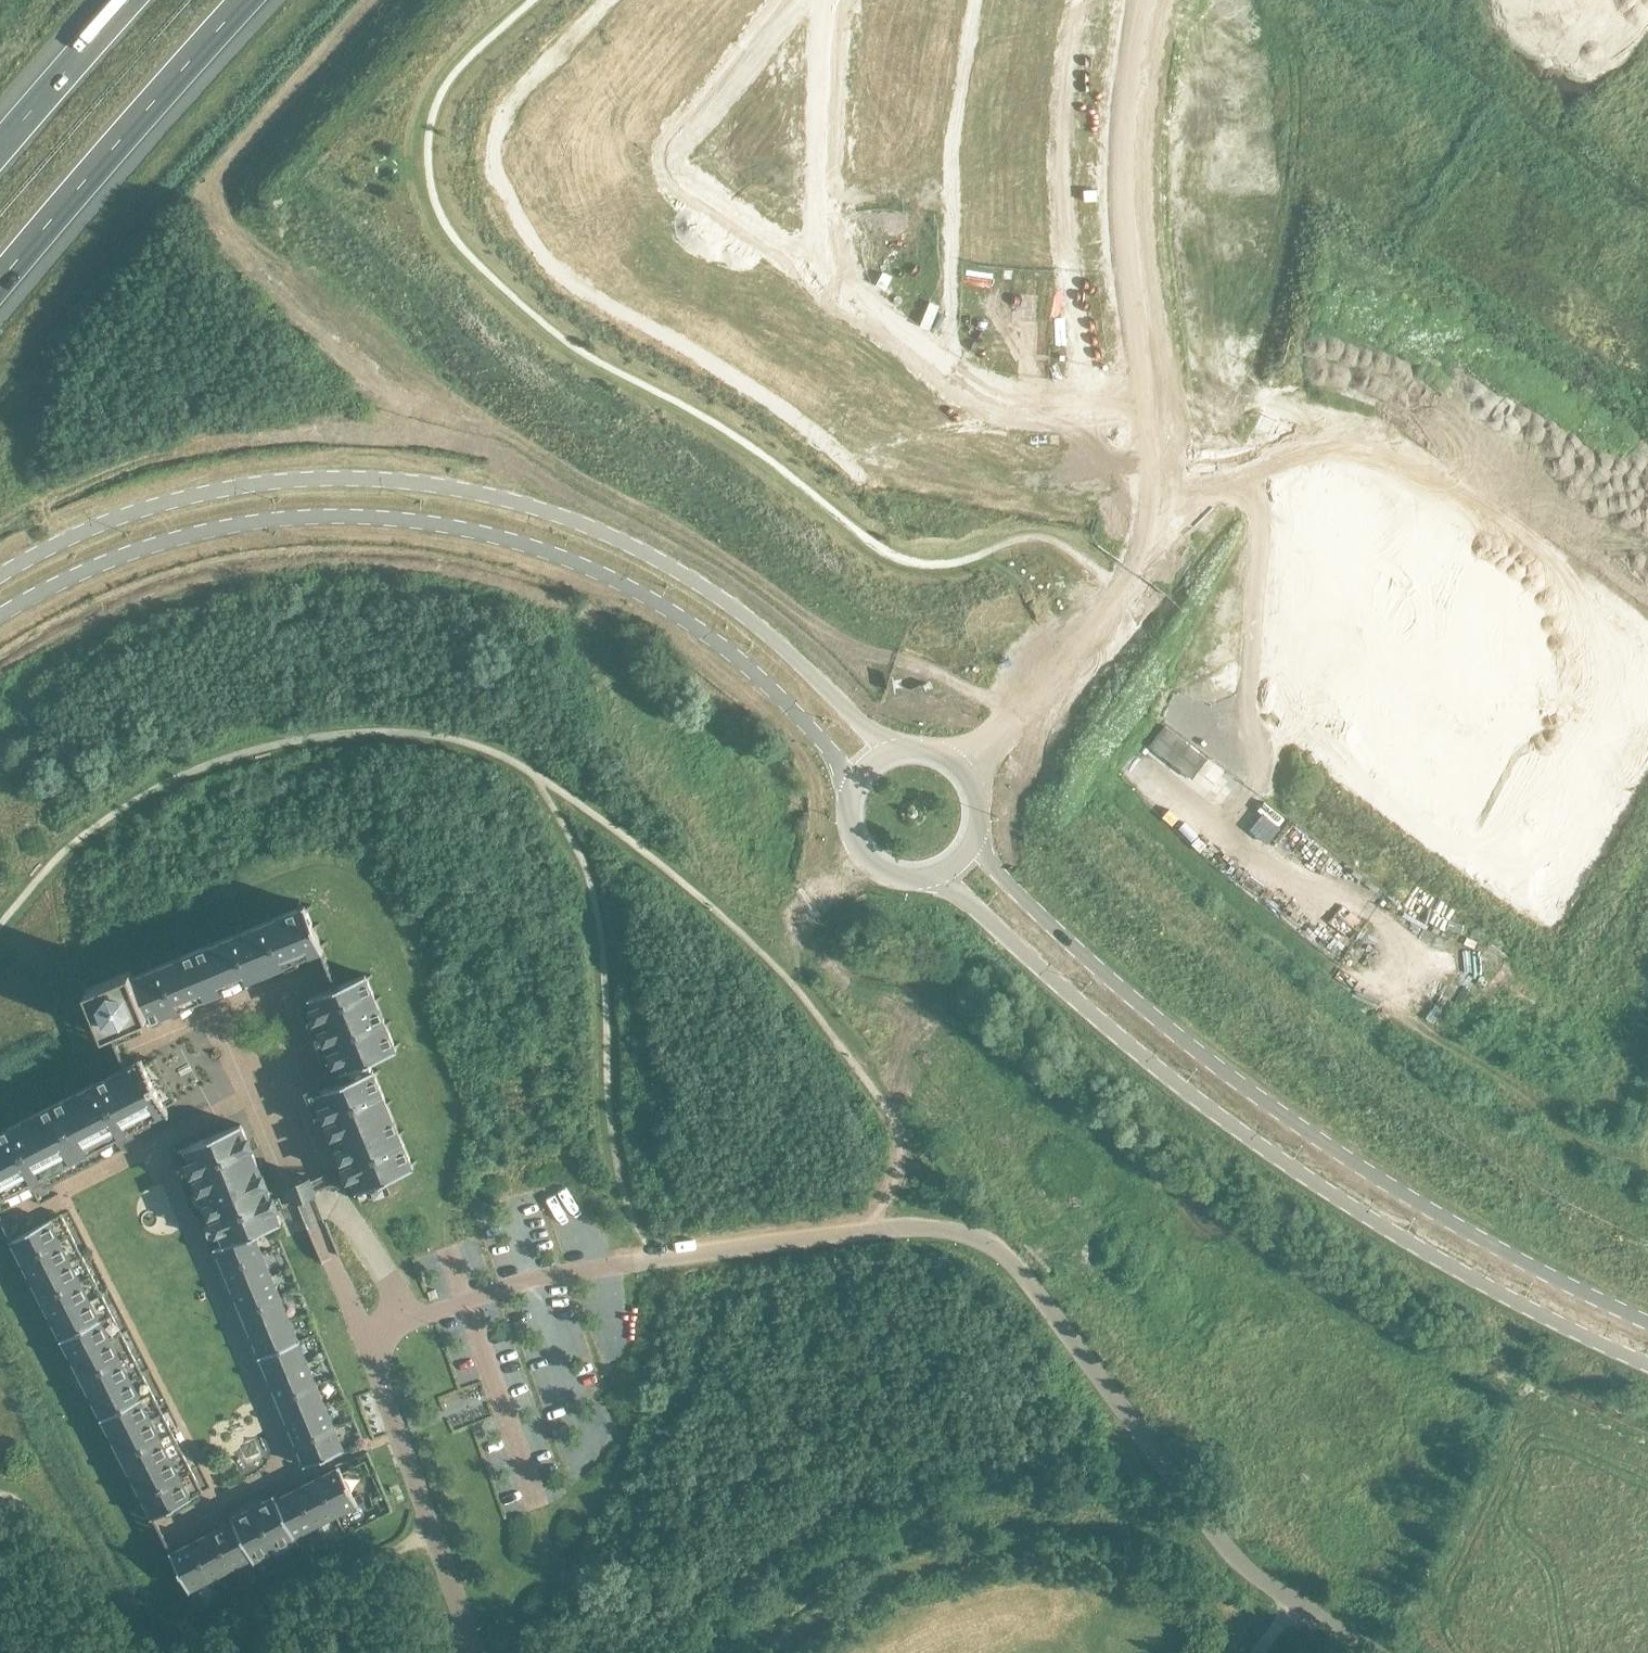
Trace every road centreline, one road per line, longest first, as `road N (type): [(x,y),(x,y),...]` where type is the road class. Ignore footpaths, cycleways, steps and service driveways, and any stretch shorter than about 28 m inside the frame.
road 1 (unclassified): [(1380,1652),(1235,1560),(1020,1272),(971,1237),(935,1228),(867,1232),(575,1270),(507,1287),(368,1343)]
road 2 (secondary): [(894,755),(726,599),(599,530),(462,489),(322,477),(234,486),(121,517),(0,575)]
road 3 (secondary): [(0,616),(132,551),(218,528),(305,517),(443,525),(520,541),(654,600),(766,684),(859,787)]
road 4 (secondary): [(944,877),(1227,1124),(1393,1233),(1647,1365)]
road 5 (secondary): [(1647,1322),(1504,1253),(1277,1113),(1144,1007),(1006,881),(978,844)]
road 6 (residential): [(1147,410),(1133,124),(1152,0)]
road 7 (residential): [(804,0),(672,167),(677,178),(825,275)]
road 8 (motorway): [(0,281),(246,0)]
road 9 (residential): [(825,275),(940,368),(1008,404),(1073,415),(1147,410)]
road 10 (unclassified): [(474,1652),(368,1343)]
road 11 (unclassified): [(966,771),(1147,617),(1170,580)]
road 12 (residential): [(823,0),(825,275)]
road 13 (track): [(432,1534),(191,1652)]
road 14 (motorway): [(135,0),(0,154)]
road 15 (residential): [(1170,580),(1168,501),(1147,410)]
road 16 (secondary): [(859,787),(853,826),(870,862),(905,881),(944,877)]

